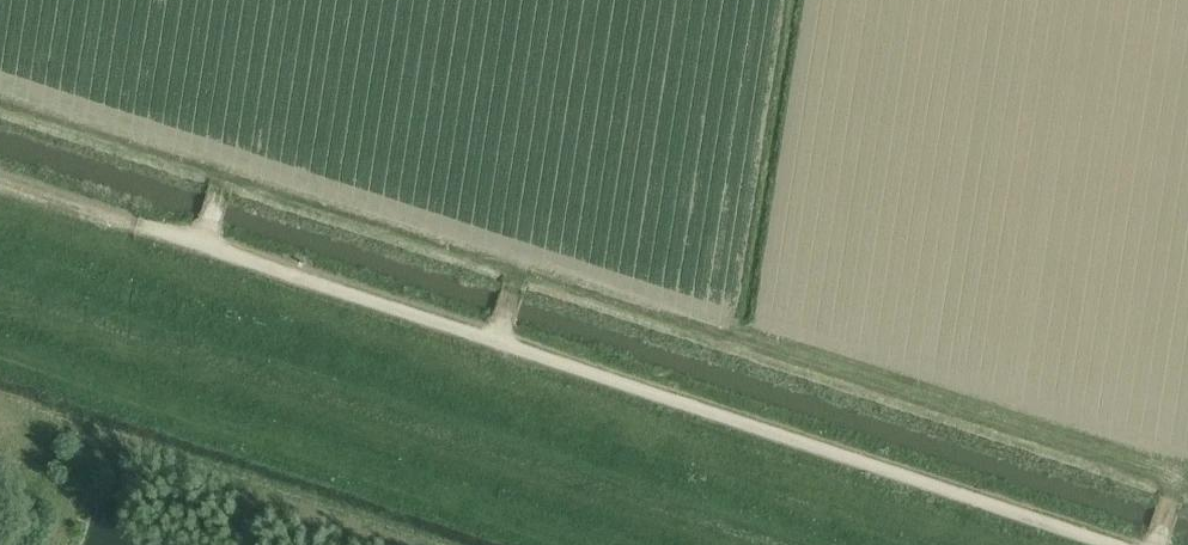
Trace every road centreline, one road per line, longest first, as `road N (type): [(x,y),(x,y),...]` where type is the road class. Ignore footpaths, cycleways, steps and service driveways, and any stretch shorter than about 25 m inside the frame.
road 1 (unclassified): [(1111,544),(141,228)]
road 2 (track): [(912,544),(0,236)]

